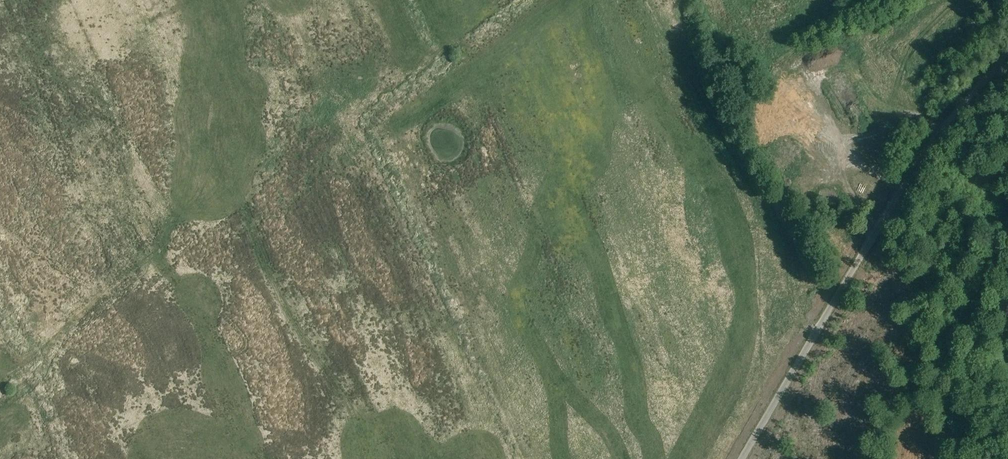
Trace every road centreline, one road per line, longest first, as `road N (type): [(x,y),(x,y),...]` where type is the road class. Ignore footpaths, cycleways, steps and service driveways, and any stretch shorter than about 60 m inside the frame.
road 1 (unclassified): [(742,458),(925,155),(974,97)]

